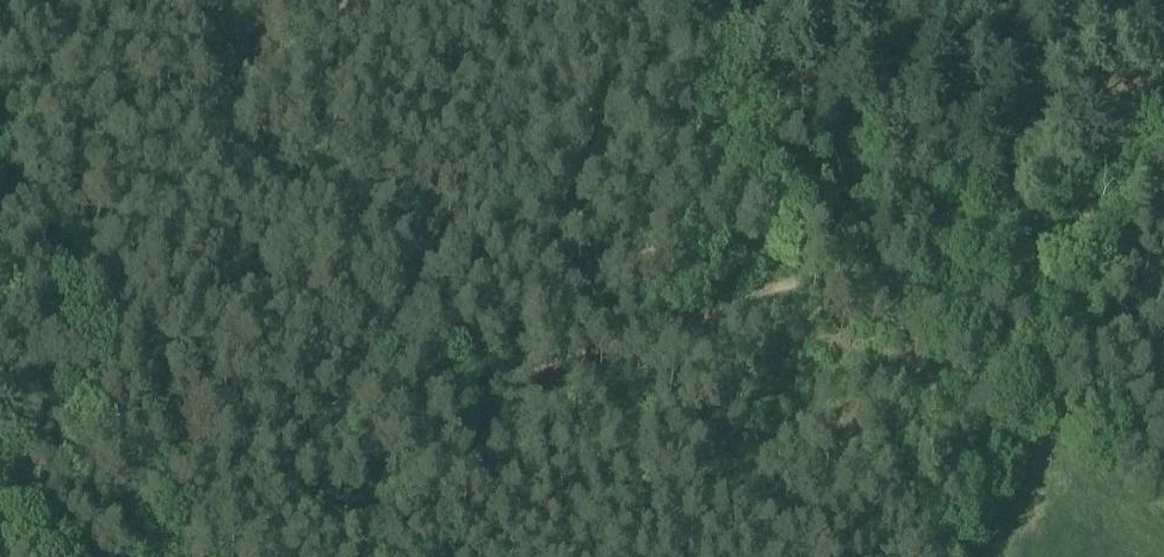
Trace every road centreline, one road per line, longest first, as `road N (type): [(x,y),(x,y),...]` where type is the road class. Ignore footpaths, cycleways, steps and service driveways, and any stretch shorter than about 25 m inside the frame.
road 1 (track): [(1094,0),(971,249),(940,289),(891,312),(803,288),(665,336),(512,375)]
road 2 (track): [(512,375),(499,326),(468,273),(355,229),(332,209),(321,173),(335,0)]
road 3 (track): [(635,0),(512,375)]
road 4 (track): [(891,312),(927,378),(933,433),(888,556)]
road 5 (track): [(87,556),(0,367)]
road 6 (track): [(512,375),(435,556)]

